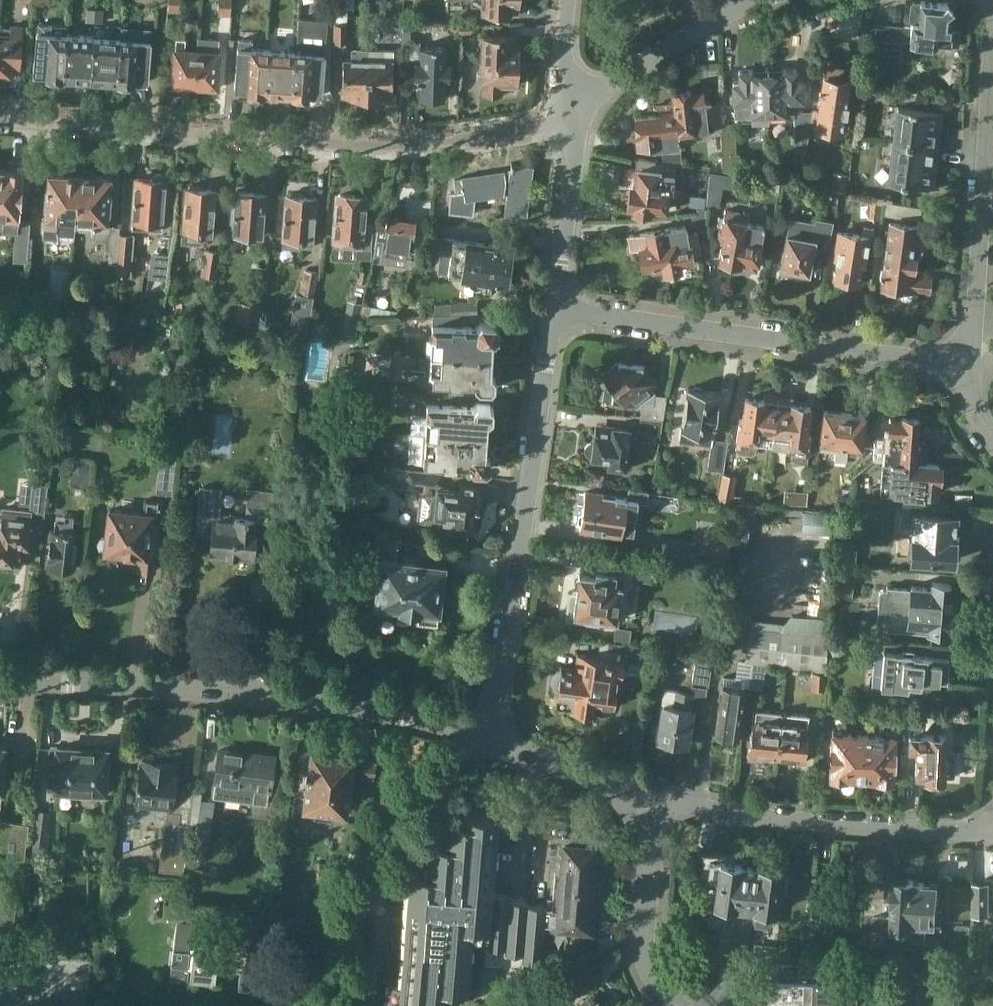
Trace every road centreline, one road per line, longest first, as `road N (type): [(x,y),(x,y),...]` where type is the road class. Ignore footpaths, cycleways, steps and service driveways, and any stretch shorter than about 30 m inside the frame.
road 1 (residential): [(570,110),(522,127),(411,144),(0,120)]
road 2 (residential): [(0,680),(239,693),(406,716),(493,739)]
road 3 (residential): [(493,739),(551,307)]
road 4 (residential): [(970,365),(551,307)]
road 5 (residential): [(654,798),(781,819),(992,830)]
road 6 (residential): [(970,365),(992,51)]
road 7 (residential): [(654,798),(645,964),(678,1005)]
road 8 (residential): [(758,0),(692,31),(570,110)]
road 9 (residential): [(551,307),(573,157),(570,110)]
road 10 (residential): [(493,739),(654,798)]

